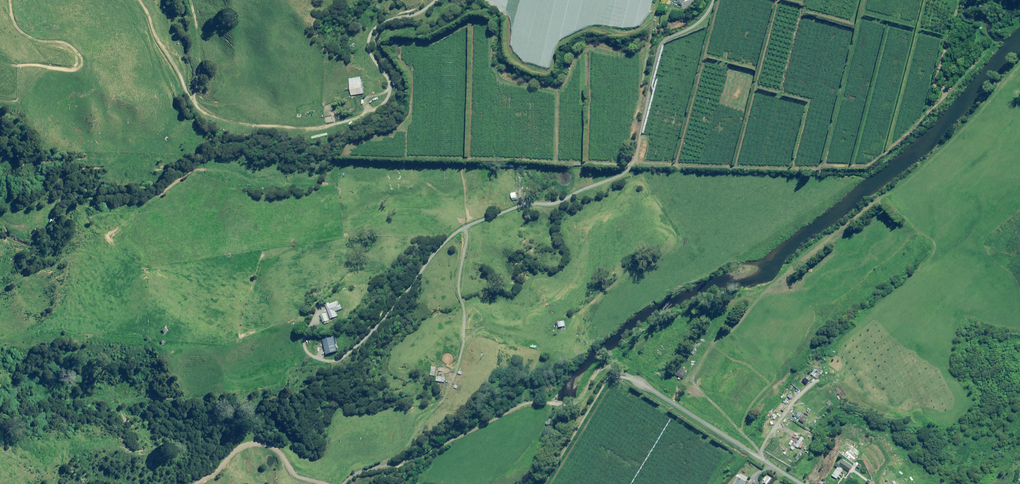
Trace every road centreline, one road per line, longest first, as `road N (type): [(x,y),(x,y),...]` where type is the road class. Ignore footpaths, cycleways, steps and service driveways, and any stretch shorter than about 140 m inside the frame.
road 1 (track): [(314,319),(307,350),(337,360),(457,232),(525,205),(563,201),(625,172),(638,150),(660,44),(696,24),(714,0)]
road 2 (track): [(138,0),(190,93),(216,114),(258,128),(358,117),(384,100),(370,40),(380,26),(440,0)]
road 3 (unclassified): [(798,483),(615,377),(539,483)]
road 4 (track): [(0,56),(13,64),(83,62),(71,42),(21,28),(13,0)]

